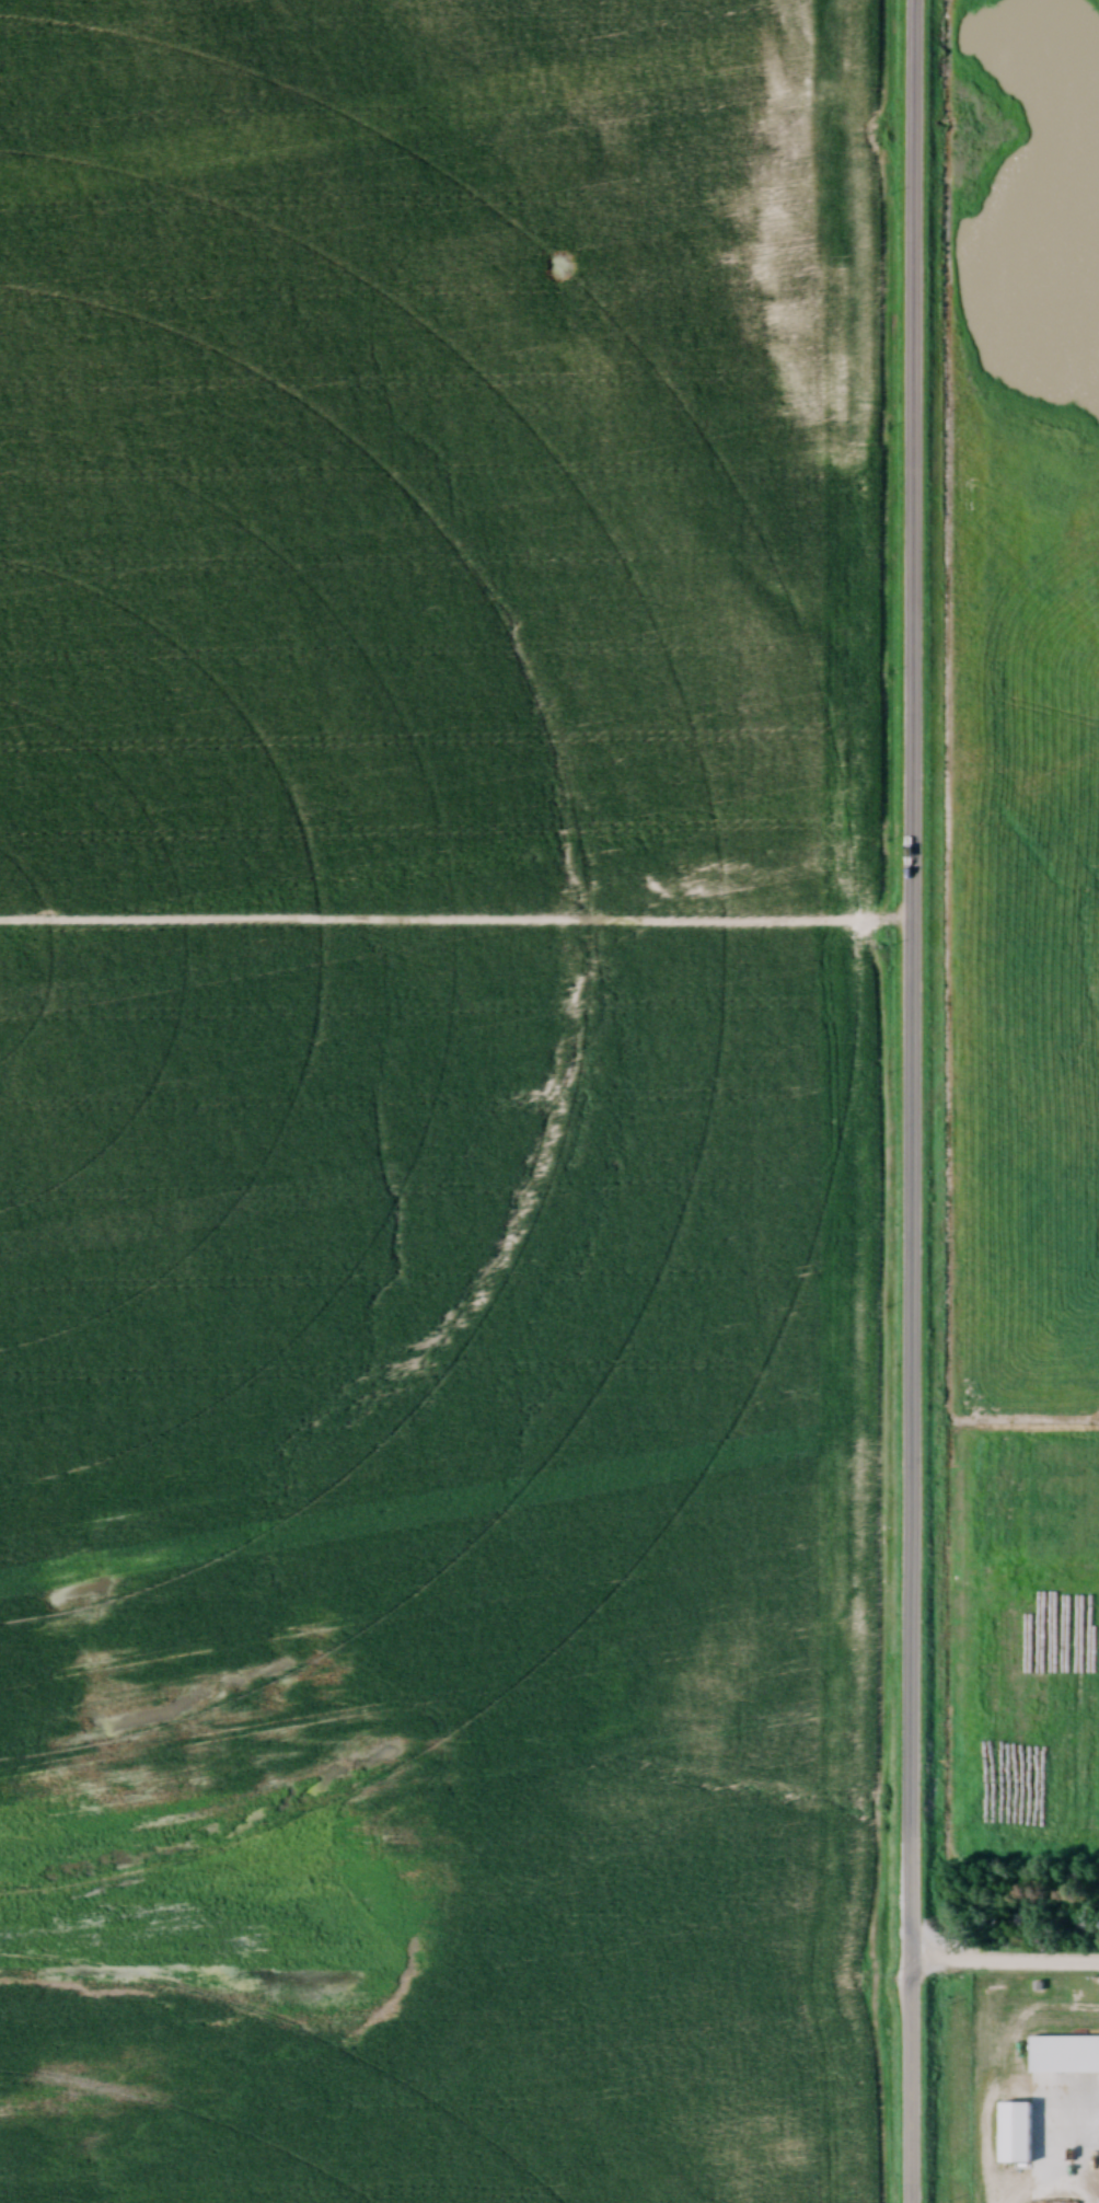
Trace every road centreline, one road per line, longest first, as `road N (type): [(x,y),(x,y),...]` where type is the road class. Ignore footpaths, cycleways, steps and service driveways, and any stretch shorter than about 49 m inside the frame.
road 1 (tertiary): [(915,2202),(916,0)]

